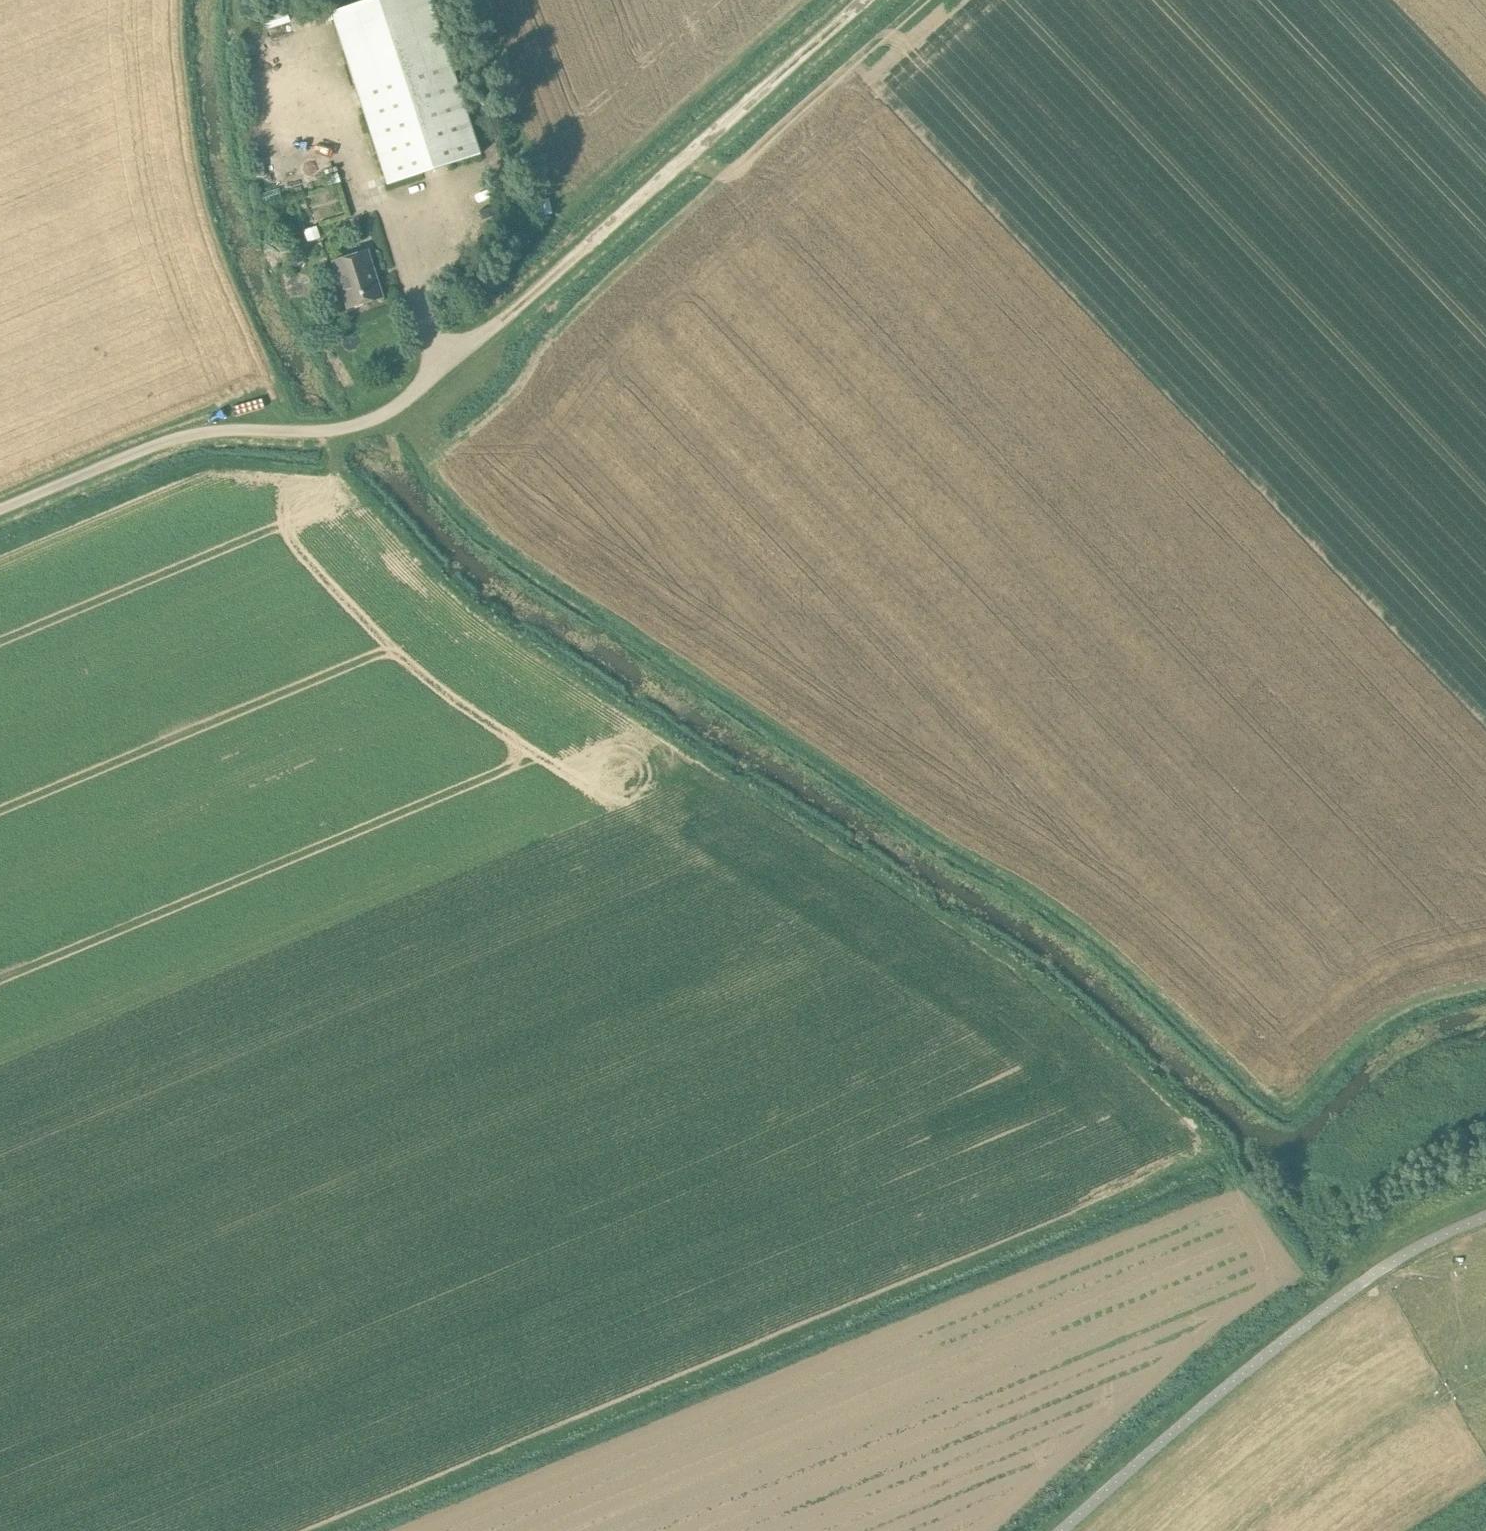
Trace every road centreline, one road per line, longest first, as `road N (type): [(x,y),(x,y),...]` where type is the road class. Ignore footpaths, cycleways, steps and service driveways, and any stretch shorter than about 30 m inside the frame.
road 1 (unclassified): [(0,510),(186,436),(361,424),(392,409),(501,322)]
road 2 (track): [(501,322),(864,0)]

